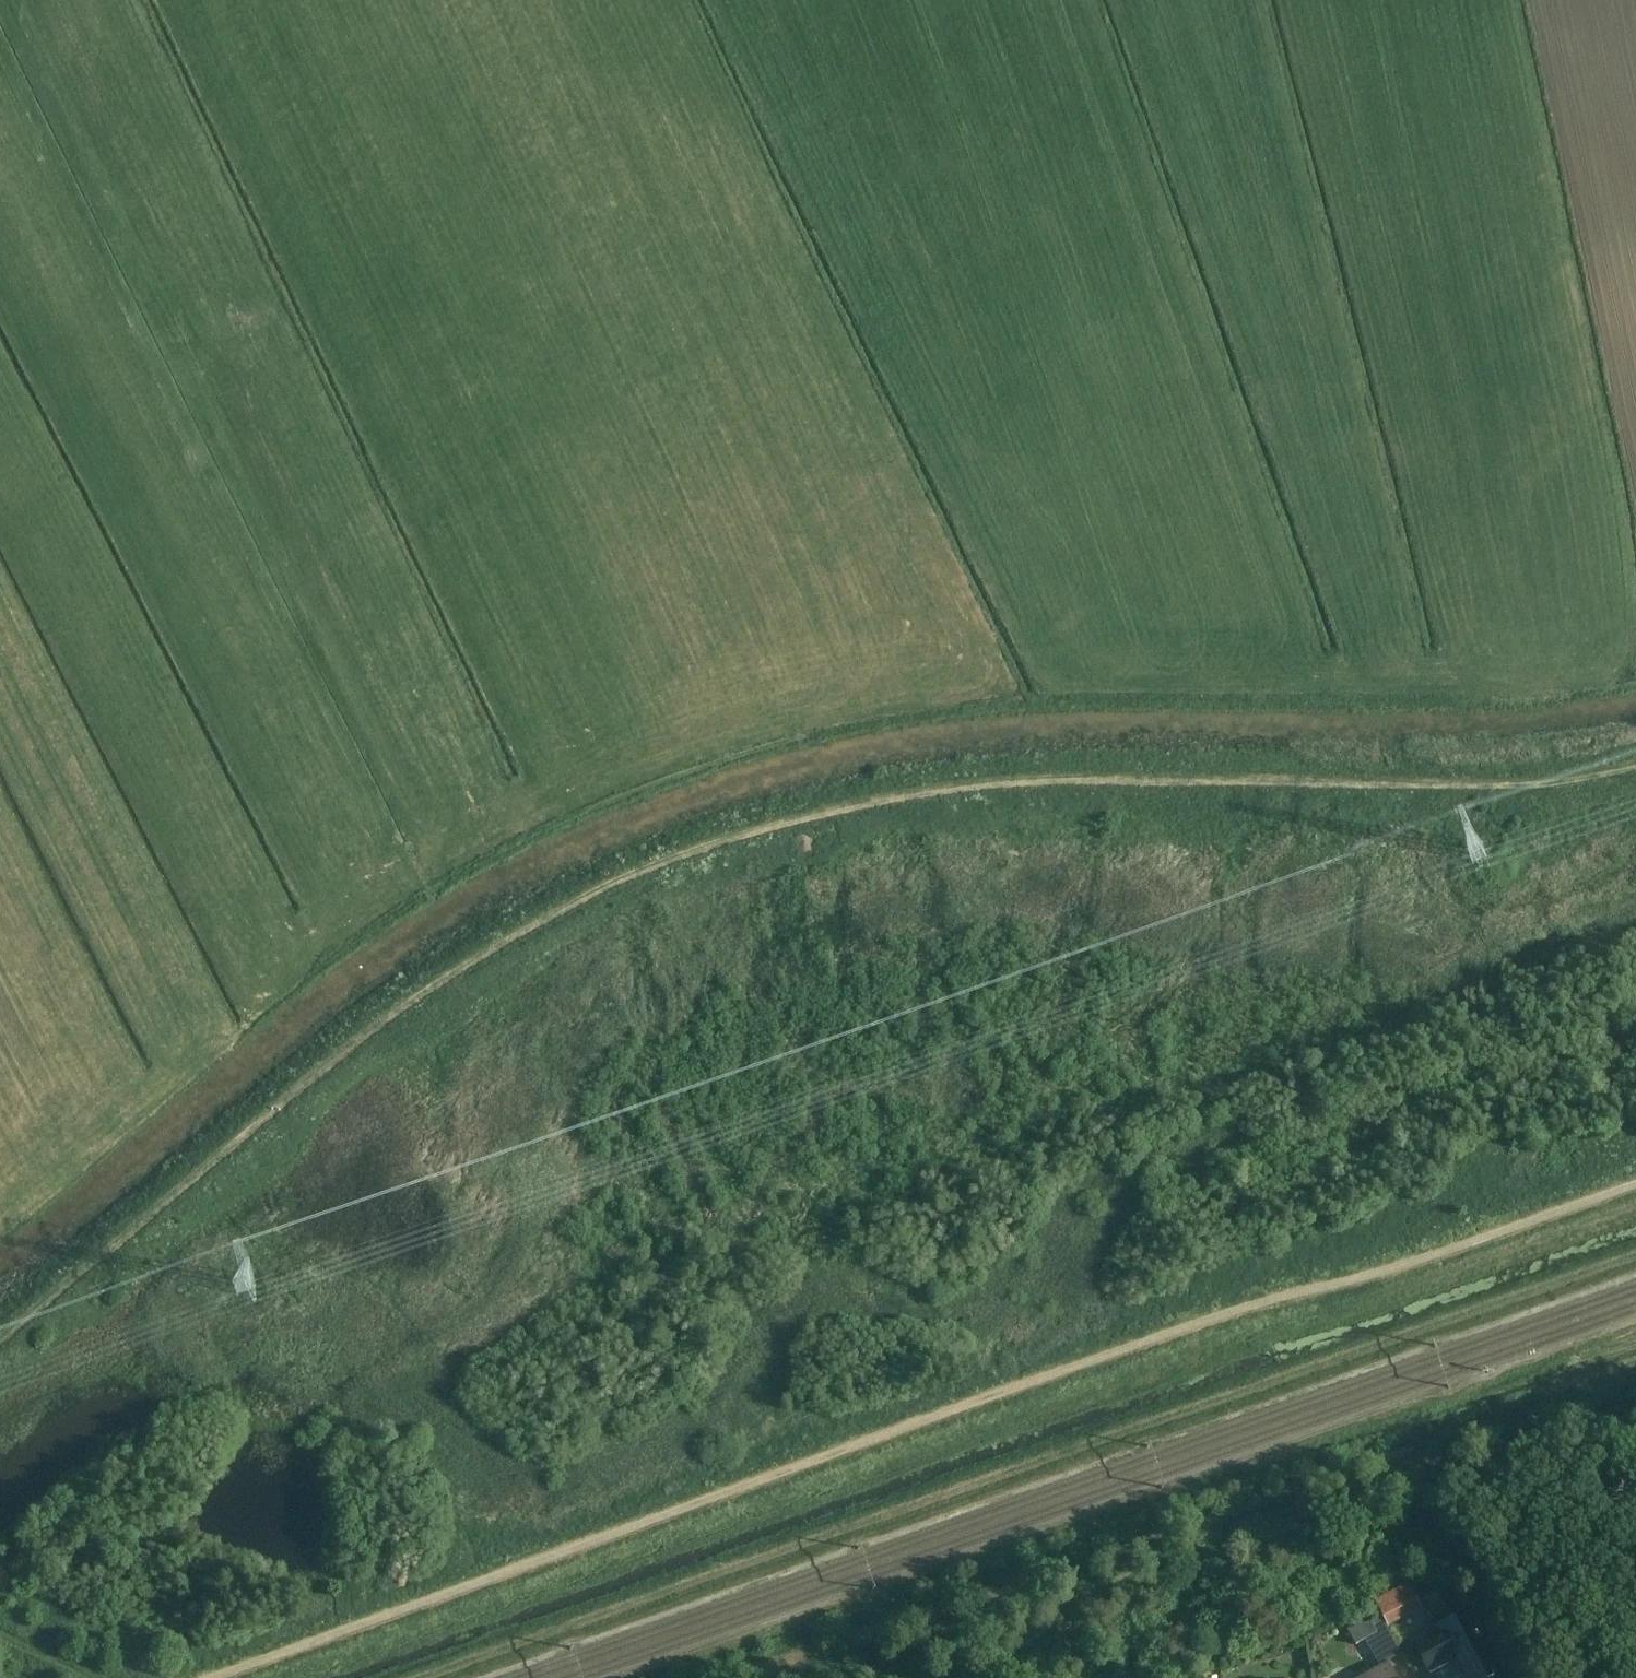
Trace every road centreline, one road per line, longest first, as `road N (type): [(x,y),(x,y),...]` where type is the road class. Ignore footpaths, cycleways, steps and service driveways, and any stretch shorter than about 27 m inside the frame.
road 1 (track): [(1635,765),(1540,782),(1037,786),(941,799),(688,862),(528,928),(375,1029),(0,1338)]
road 2 (track): [(1635,1182),(1384,1274),(1238,1308),(212,1677)]

